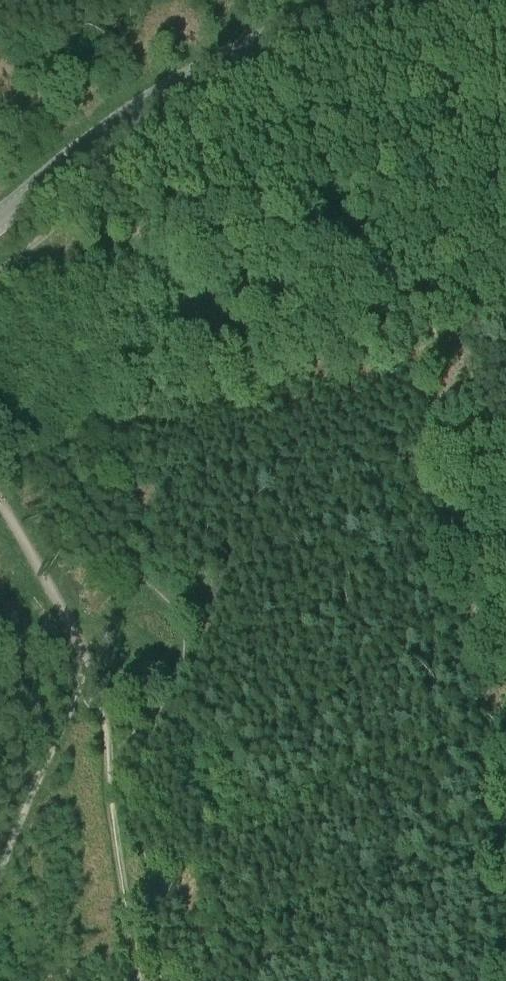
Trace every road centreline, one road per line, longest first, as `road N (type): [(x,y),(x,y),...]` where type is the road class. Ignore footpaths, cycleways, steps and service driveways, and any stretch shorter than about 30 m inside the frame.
road 1 (tertiary): [(0,218),(182,83),(365,0)]
road 2 (track): [(0,874),(87,657)]
road 3 (track): [(87,657),(0,502)]

